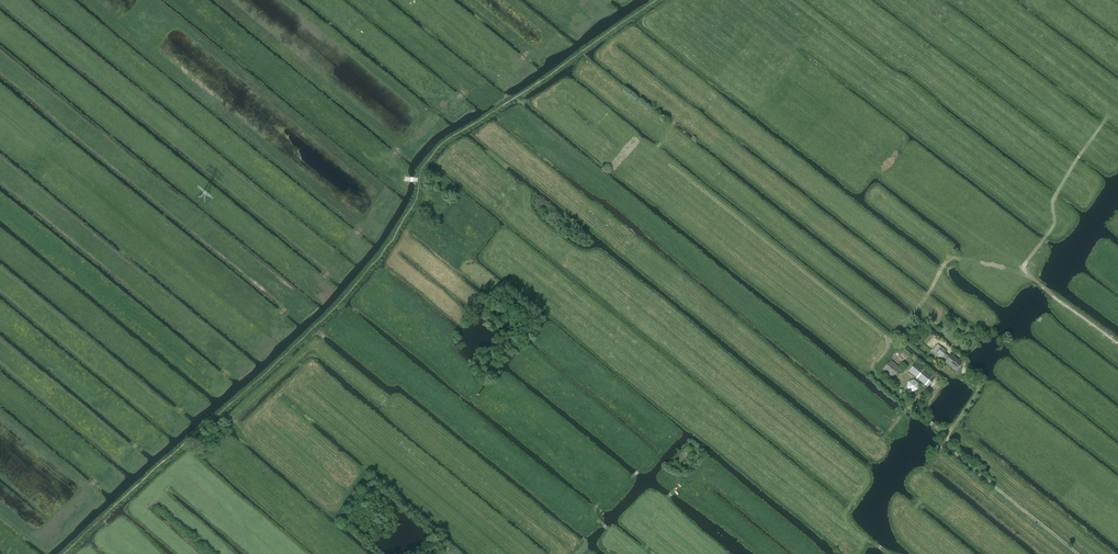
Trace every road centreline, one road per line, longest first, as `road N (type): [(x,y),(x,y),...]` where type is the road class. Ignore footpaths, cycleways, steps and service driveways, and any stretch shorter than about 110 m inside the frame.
road 1 (track): [(1110,113),(1051,202),(1055,223),(1023,268),(1117,344)]

